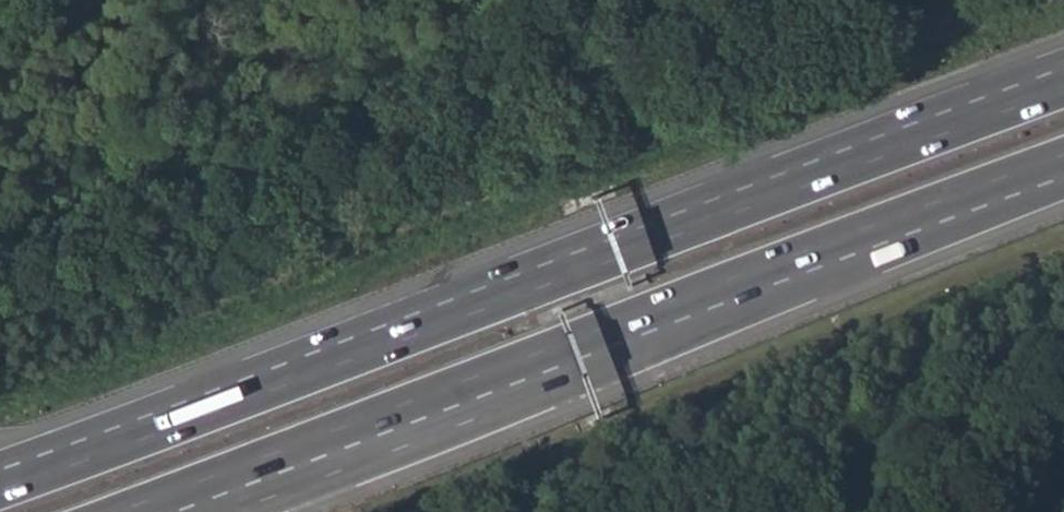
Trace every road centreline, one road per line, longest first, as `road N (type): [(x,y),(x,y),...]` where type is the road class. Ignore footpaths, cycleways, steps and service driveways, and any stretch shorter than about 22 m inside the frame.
road 1 (motorway): [(1063,84),(0,487)]
road 2 (track): [(1055,0),(509,183),(0,380)]
road 3 (motorway): [(178,511),(1063,166)]

